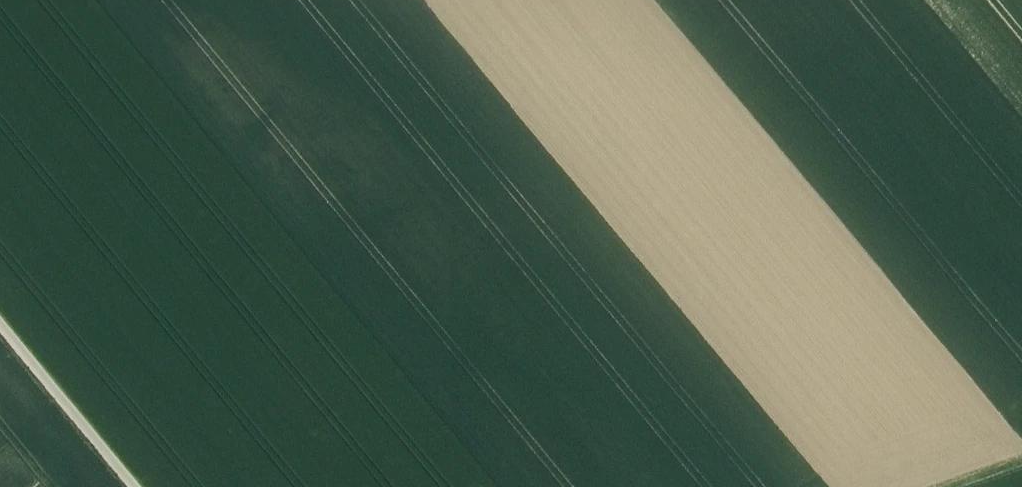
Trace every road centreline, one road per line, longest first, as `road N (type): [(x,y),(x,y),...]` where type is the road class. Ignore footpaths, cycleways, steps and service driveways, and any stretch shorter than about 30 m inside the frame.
road 1 (track): [(138,486),(0,324)]

